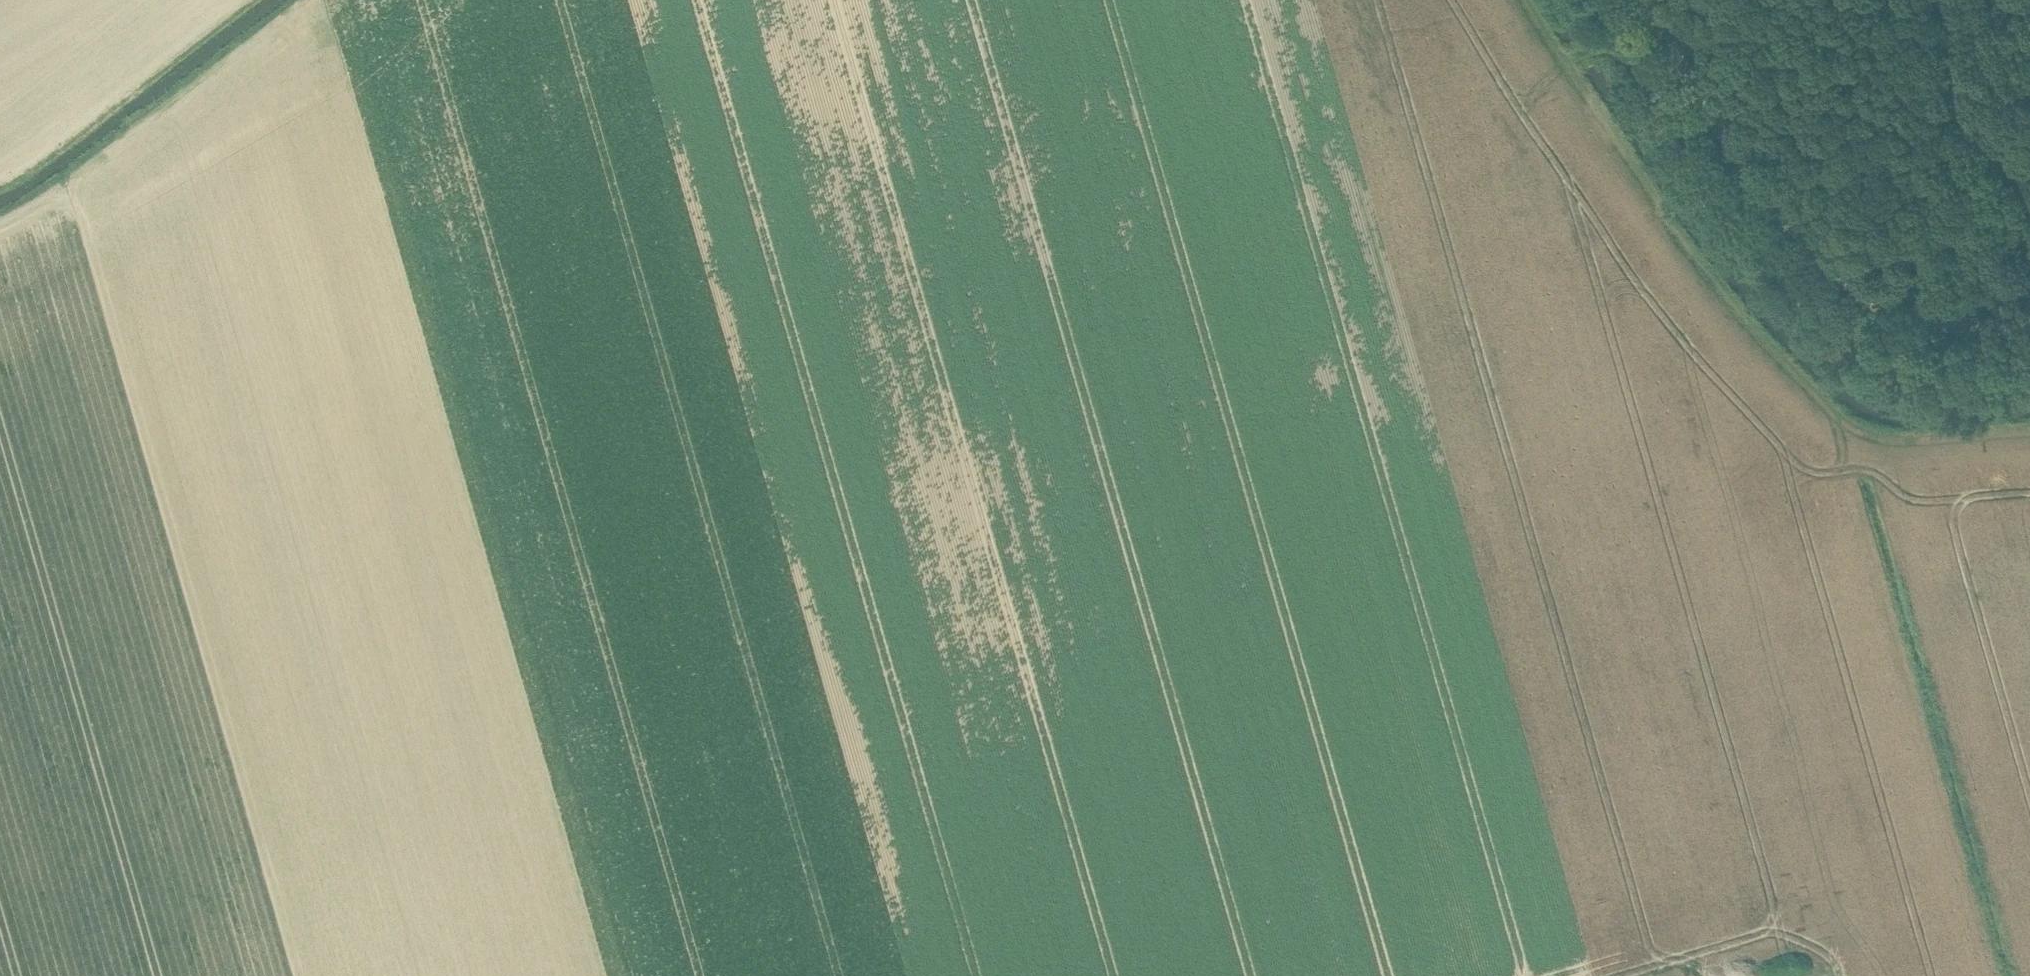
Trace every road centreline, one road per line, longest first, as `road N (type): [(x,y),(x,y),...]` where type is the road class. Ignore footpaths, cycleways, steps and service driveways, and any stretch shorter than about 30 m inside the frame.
road 1 (unclassified): [(1643,0),(1743,160),(1828,264),(1921,323),(2029,322)]

